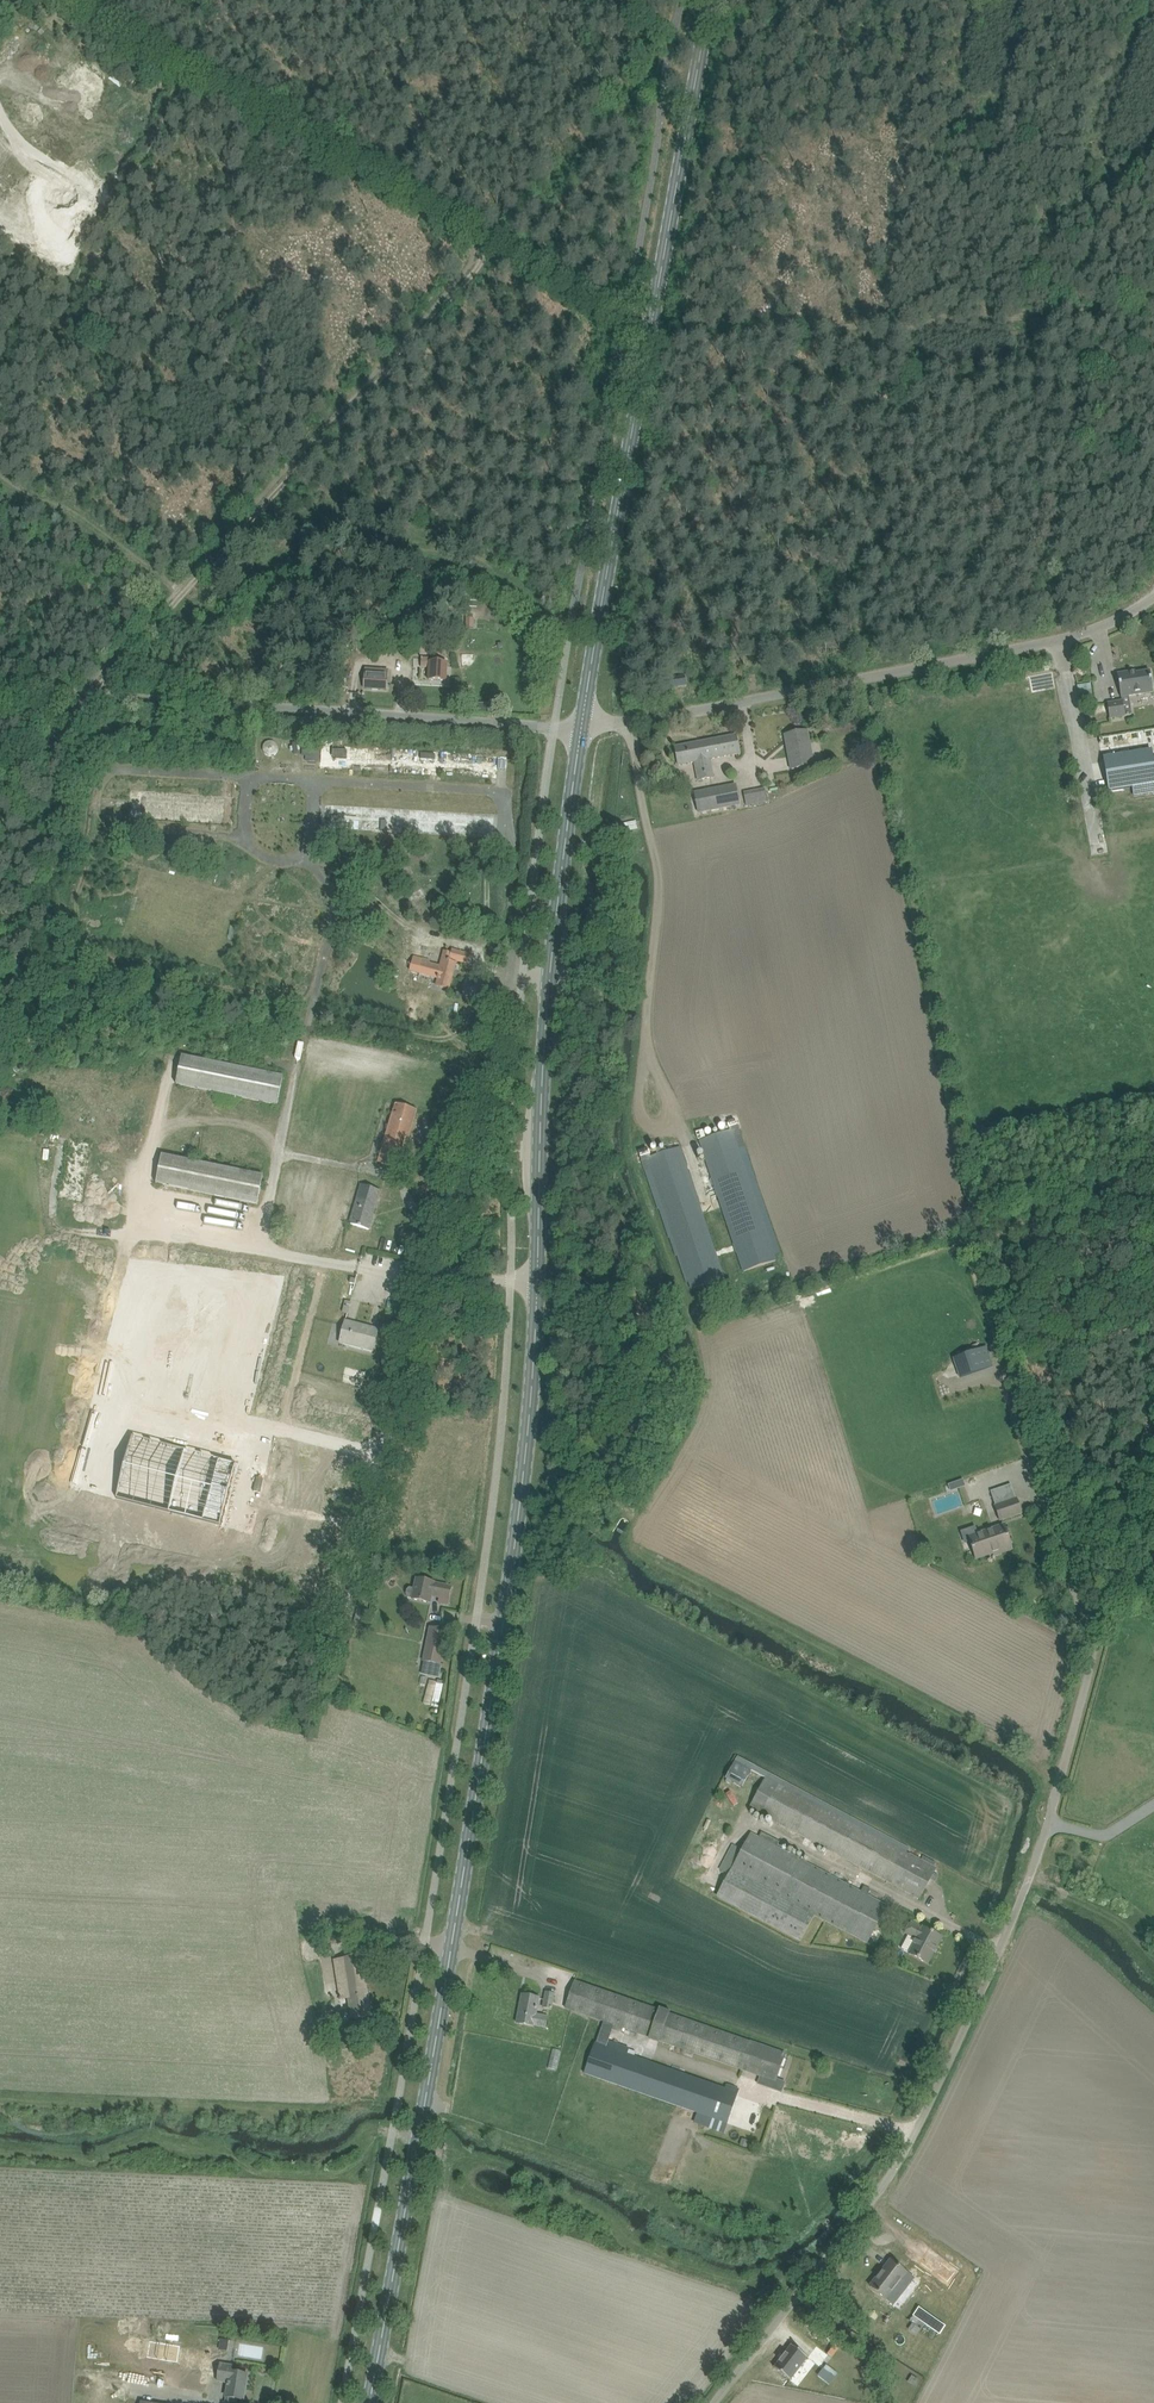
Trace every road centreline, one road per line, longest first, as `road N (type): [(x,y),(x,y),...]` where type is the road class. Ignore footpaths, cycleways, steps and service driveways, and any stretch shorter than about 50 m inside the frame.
road 1 (unclassified): [(710,2402),(910,2141),(989,1981),(1038,1855),(1102,1620)]
road 2 (secondary): [(707,0),(582,731)]
road 3 (secondary): [(370,2402),(494,1690)]
road 4 (track): [(1153,312),(679,349),(501,241)]
road 5 (track): [(501,241),(92,694)]
road 6 (unclassified): [(582,731),(1056,645),(1121,624),(1153,600)]
road 7 (unclassified): [(92,694),(582,731)]
road 8 (track): [(501,241),(84,0)]
road 9 (secondary): [(539,1282),(529,1431),(494,1690)]
road 10 (unclassified): [(438,1279),(346,1617)]
road 11 (unclassified): [(551,985),(522,981),(502,995),(492,1080),(438,1279)]
road 12 (secondary): [(551,985),(539,1282)]
road 13 (secondary): [(582,731),(551,985)]
road 14 (track): [(501,241),(673,59)]
road 15 (track): [(1153,1400),(1102,1620)]
road 16 (unclassified): [(0,793),(92,694)]

